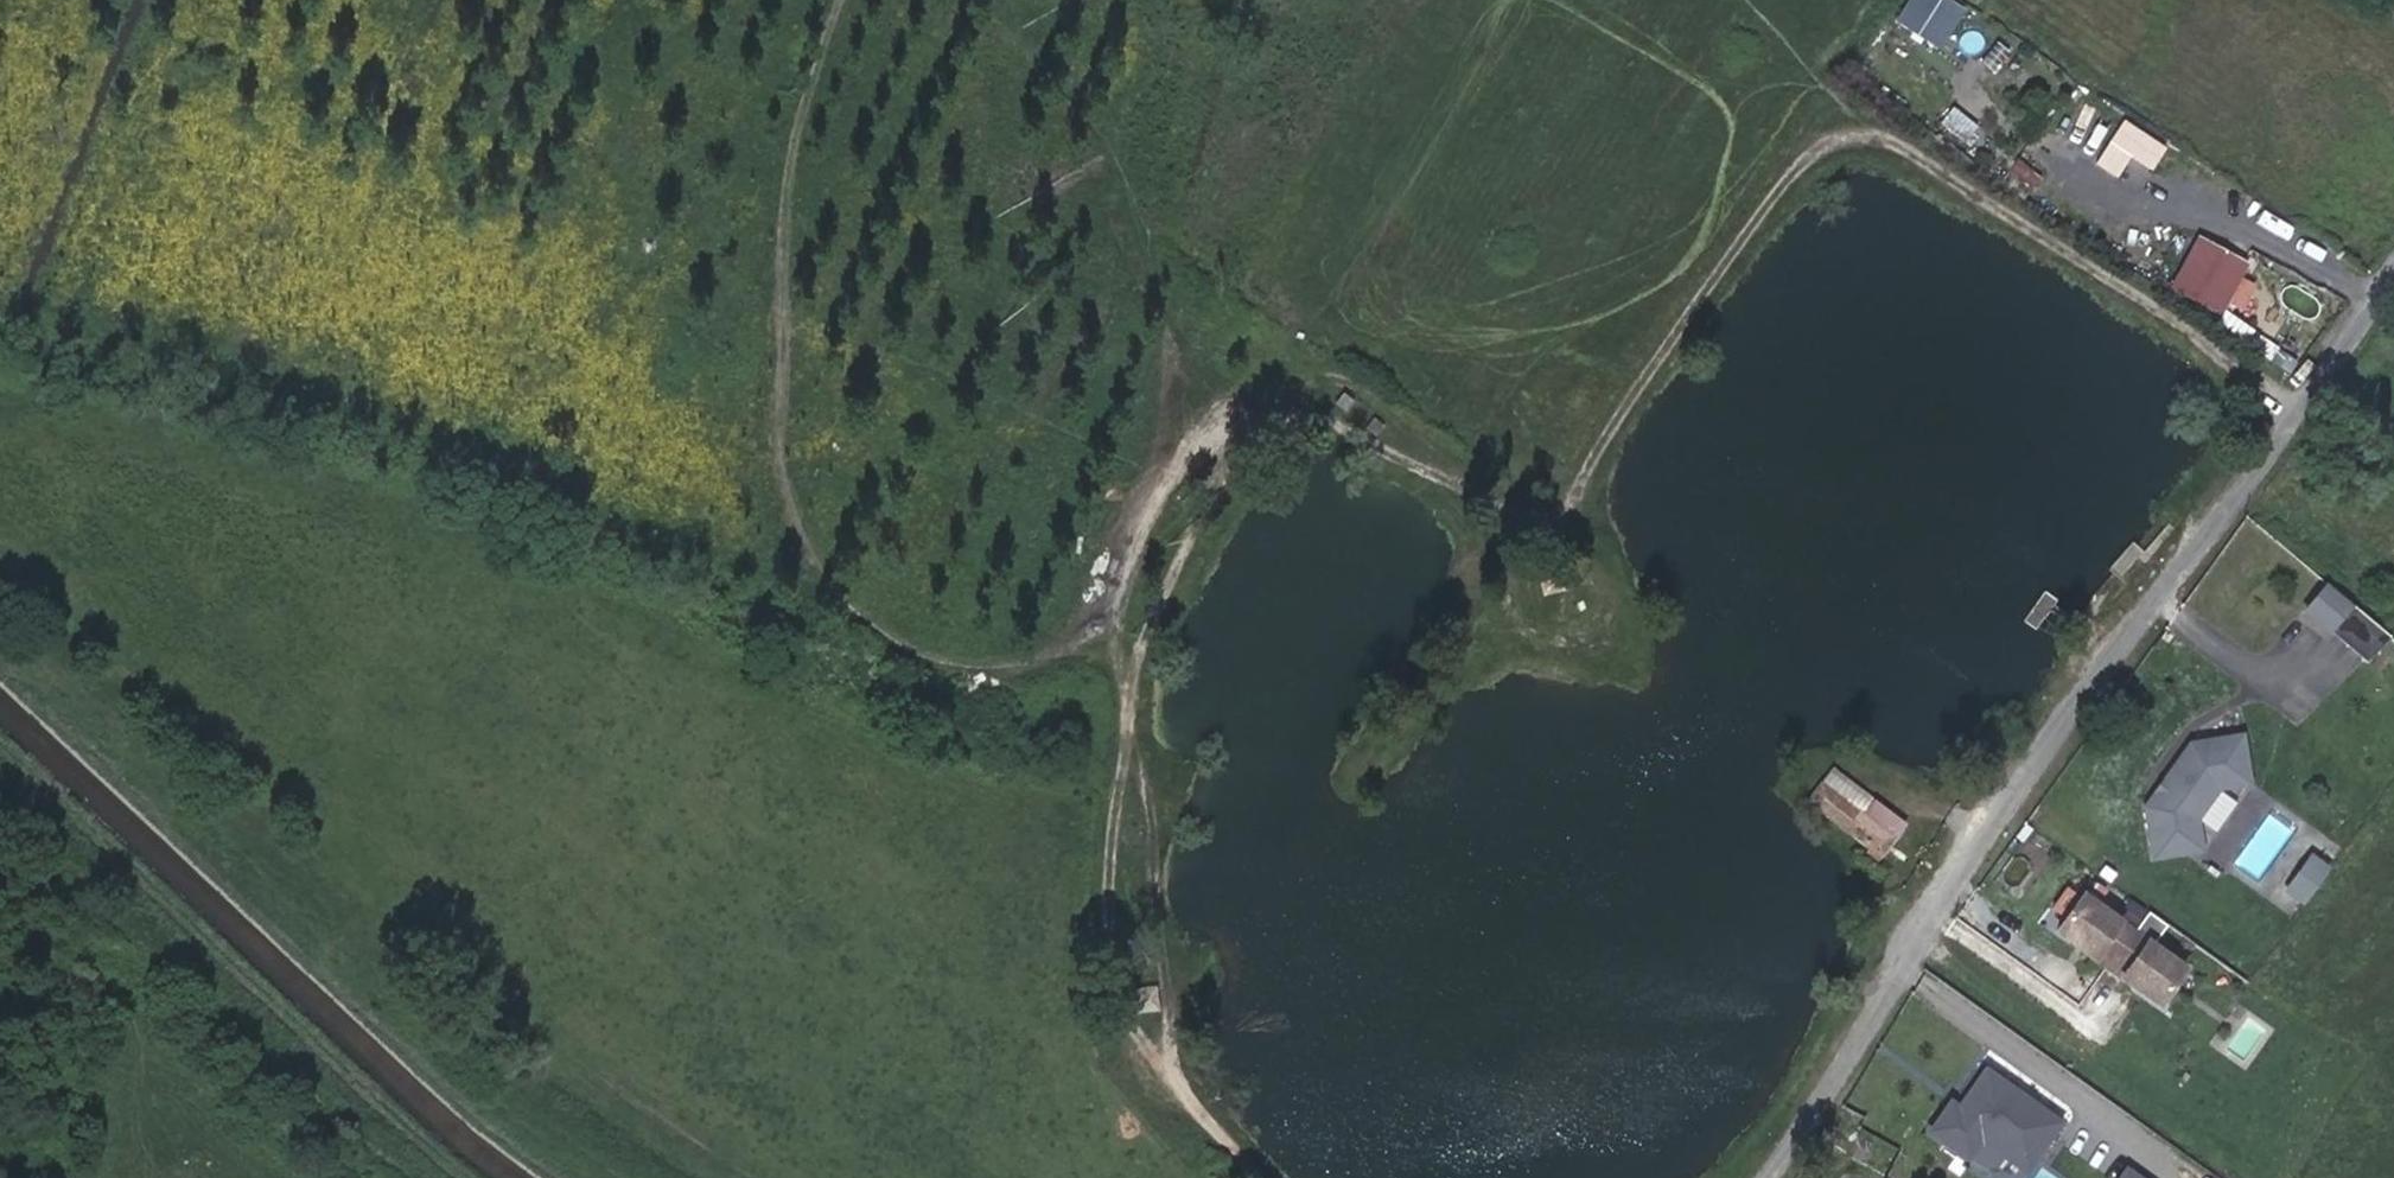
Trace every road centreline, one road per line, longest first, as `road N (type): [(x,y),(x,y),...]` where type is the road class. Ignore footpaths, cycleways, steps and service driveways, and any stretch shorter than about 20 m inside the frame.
road 1 (residential): [(2393,281),(2058,752),(1769,1177)]

